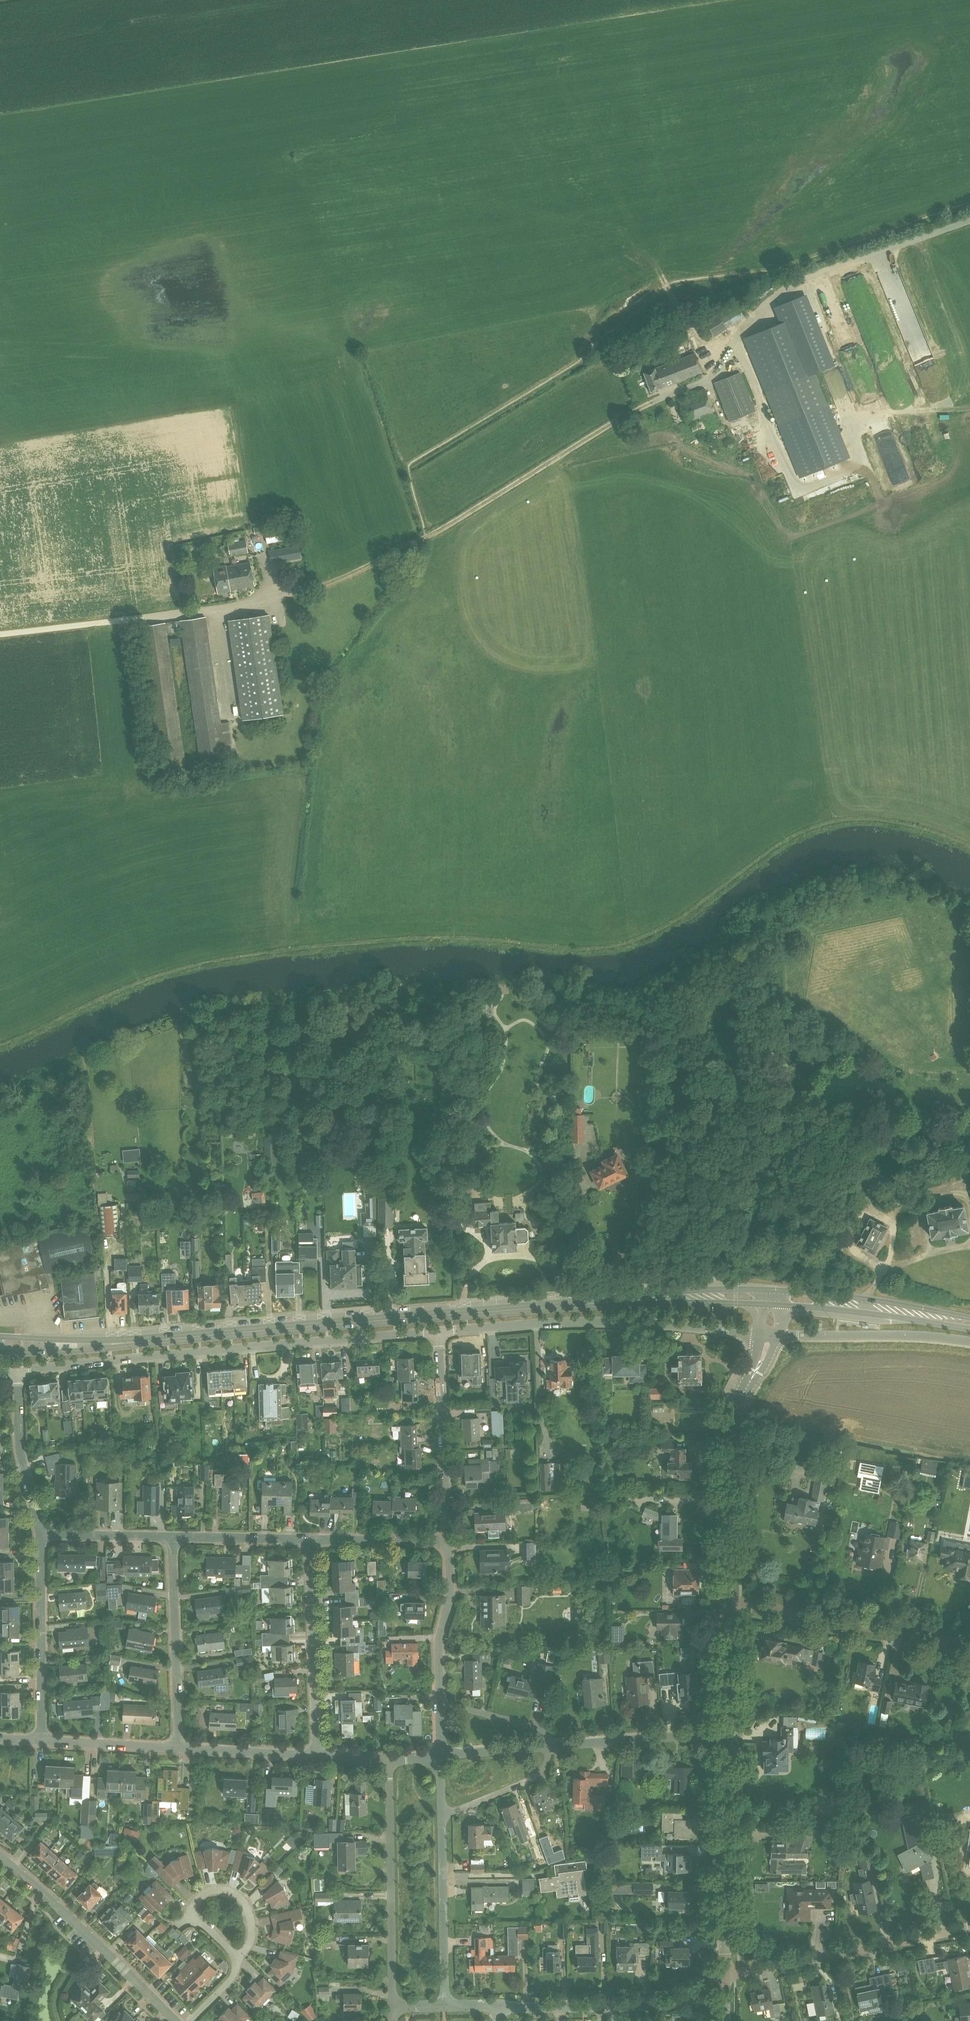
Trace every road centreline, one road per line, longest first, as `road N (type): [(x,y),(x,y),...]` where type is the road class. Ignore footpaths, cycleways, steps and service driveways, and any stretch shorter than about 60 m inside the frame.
road 1 (primary): [(775,1296),(111,1343)]
road 2 (track): [(0,635),(291,593),(426,537)]
road 3 (residential): [(20,1370),(437,1331)]
road 4 (residential): [(437,1331),(589,1321),(770,1335)]
road 5 (residential): [(727,1730),(439,1755)]
road 6 (residential): [(726,1598),(724,1450),(770,1335)]
road 7 (track): [(426,537),(654,401)]
road 8 (residential): [(443,2005),(439,1755)]
road 9 (residential): [(726,1598),(969,1645)]
road 10 (residential): [(728,1974),(969,1927)]
road 11 (residential): [(392,2005),(390,1760)]
road 12 (residential): [(728,1974),(727,1730)]
road 13 (residential): [(175,2020),(0,1856)]
road 14 (residential): [(497,2005),(658,2005),(728,1974)]
road 15 (residential): [(315,1755),(310,1538)]
road 16 (residential): [(439,1755),(447,1539)]
road 17 (residential): [(178,1748),(174,1536)]
road 18 (residential): [(447,1539),(437,1331)]
road 19 (residential): [(41,1740),(41,1534)]
road 20 (residential): [(969,1343),(770,1335)]
road 21 (primary): [(969,1325),(775,1296)]
road 22 (residential): [(41,1534),(19,1447),(20,1370)]
road 23 (residential): [(178,1748),(41,1740)]
road 24 (residential): [(315,1755),(178,1748)]
road 25 (residential): [(447,1539),(310,1538)]
road 26 (residential): [(310,1538),(174,1536)]
road 27 (residential): [(174,1536),(41,1534)]
road 28 (residential): [(727,1730),(726,1598)]
road 29 (residential): [(189,1912),(209,1894),(235,1896),(250,1931),(241,1958)]

